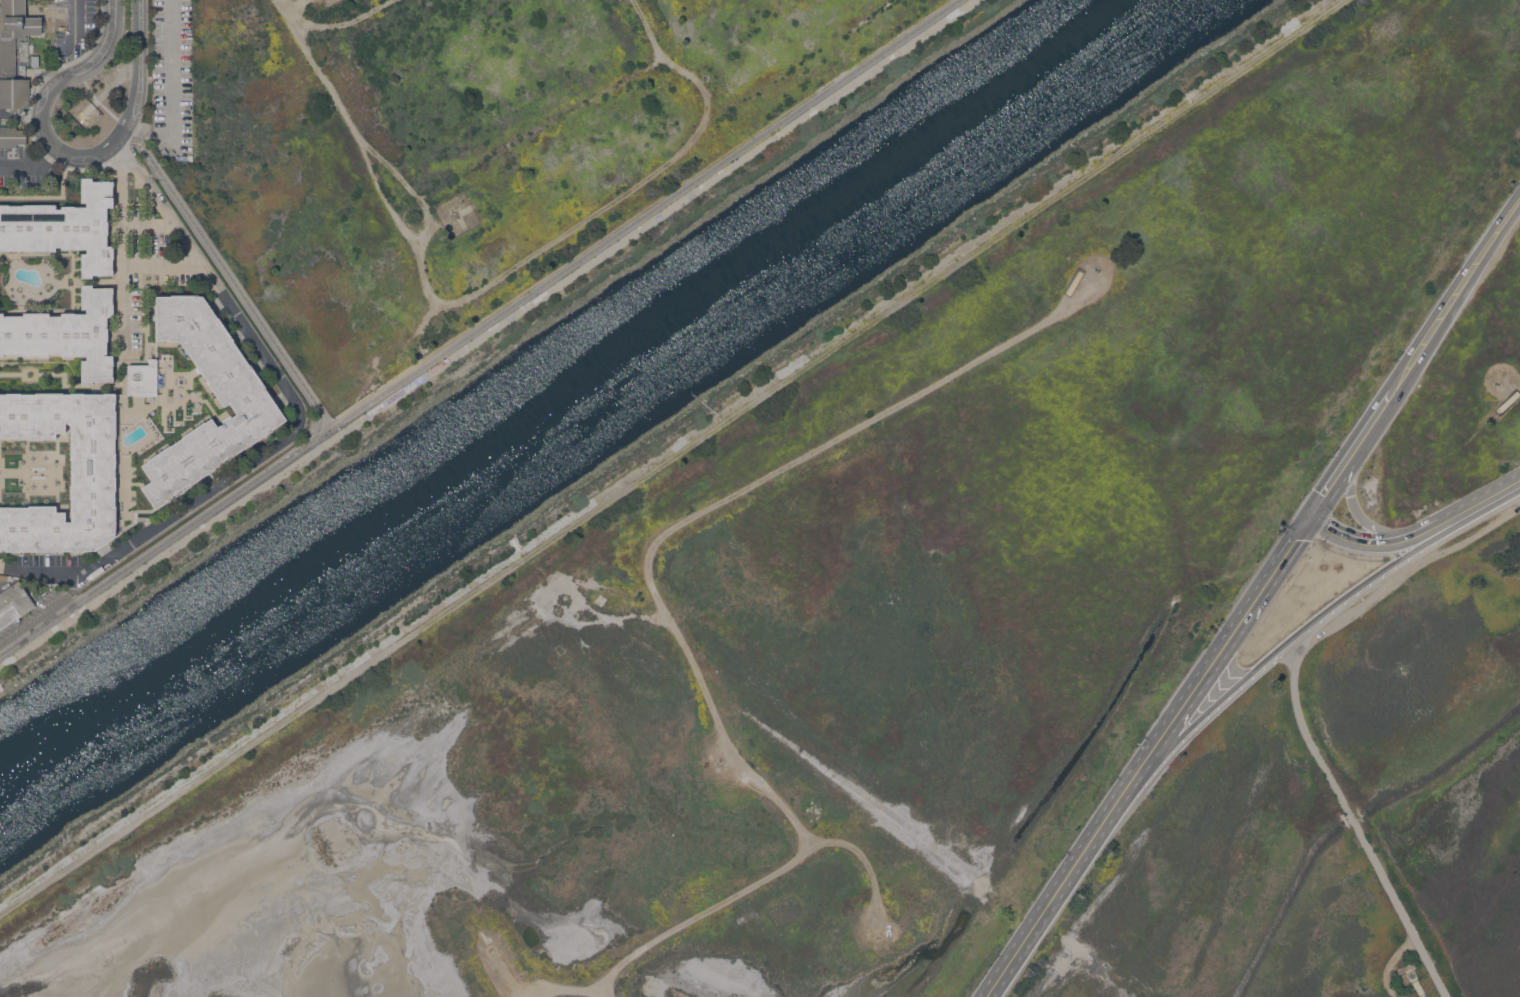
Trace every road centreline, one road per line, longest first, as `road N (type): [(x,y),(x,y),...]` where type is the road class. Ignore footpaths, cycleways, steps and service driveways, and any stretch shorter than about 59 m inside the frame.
road 1 (track): [(579,990),(785,869),(805,844),(722,731),(651,582),(658,541),(1092,299),(1100,279)]
road 2 (track): [(600,507),(1346,0)]
road 3 (track): [(632,0),(660,55),(703,89),(705,117),(693,138),(633,188),(480,289),(439,303),(279,0)]
road 4 (secondary): [(1138,769),(1334,604),(1478,503)]
road 5 (secondary): [(1138,769),(1309,519)]
road 6 (secondary): [(985,996),(1138,769)]
road 7 (track): [(1295,657),(1418,562),(1519,506)]
road 8 (secondary): [(1428,337),(1519,198)]
road 9 (residential): [(117,0),(108,51),(55,89),(42,120)]
road 10 (track): [(354,134),(422,202),(428,230),(417,249)]
road 11 (secondary): [(1432,525),(1393,532),(1367,522),(1350,496),(1353,453)]
road 12 (secondary): [(1353,453),(1428,337)]
road 13 (track): [(802,853),(830,842),(859,852),(871,873),(876,923)]
road 14 (secondary): [(1309,519),(1373,545),(1432,525)]
road 15 (residential): [(128,124),(137,86),(137,0)]

